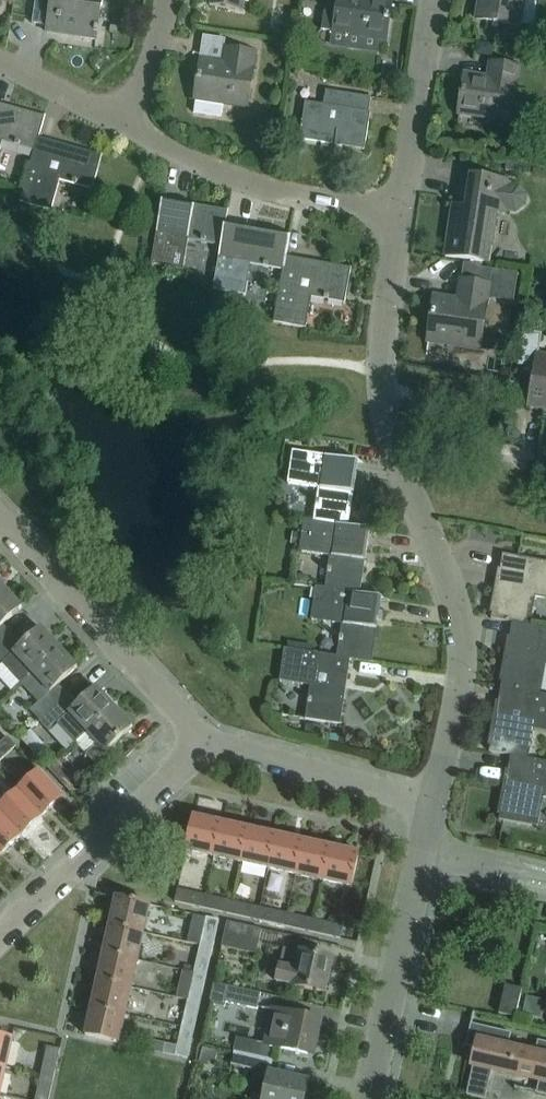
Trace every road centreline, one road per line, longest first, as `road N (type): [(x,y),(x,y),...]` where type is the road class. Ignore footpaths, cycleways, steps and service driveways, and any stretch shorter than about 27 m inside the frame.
road 1 (residential): [(435,799),(468,642),(394,469),(380,366),(405,217)]
road 2 (residential): [(213,746),(0,514)]
road 3 (residential): [(405,217),(219,172),(122,124)]
road 4 (residential): [(0,939),(213,746)]
road 5 (residential): [(370,1098),(422,863)]
road 6 (residential): [(435,799),(213,746)]
road 7 (residential): [(405,217),(439,0)]
road 8 (residential): [(122,124),(0,63)]
road 9 (residential): [(122,124),(161,53),(170,0)]
road 10 (unclassified): [(545,887),(422,863)]

